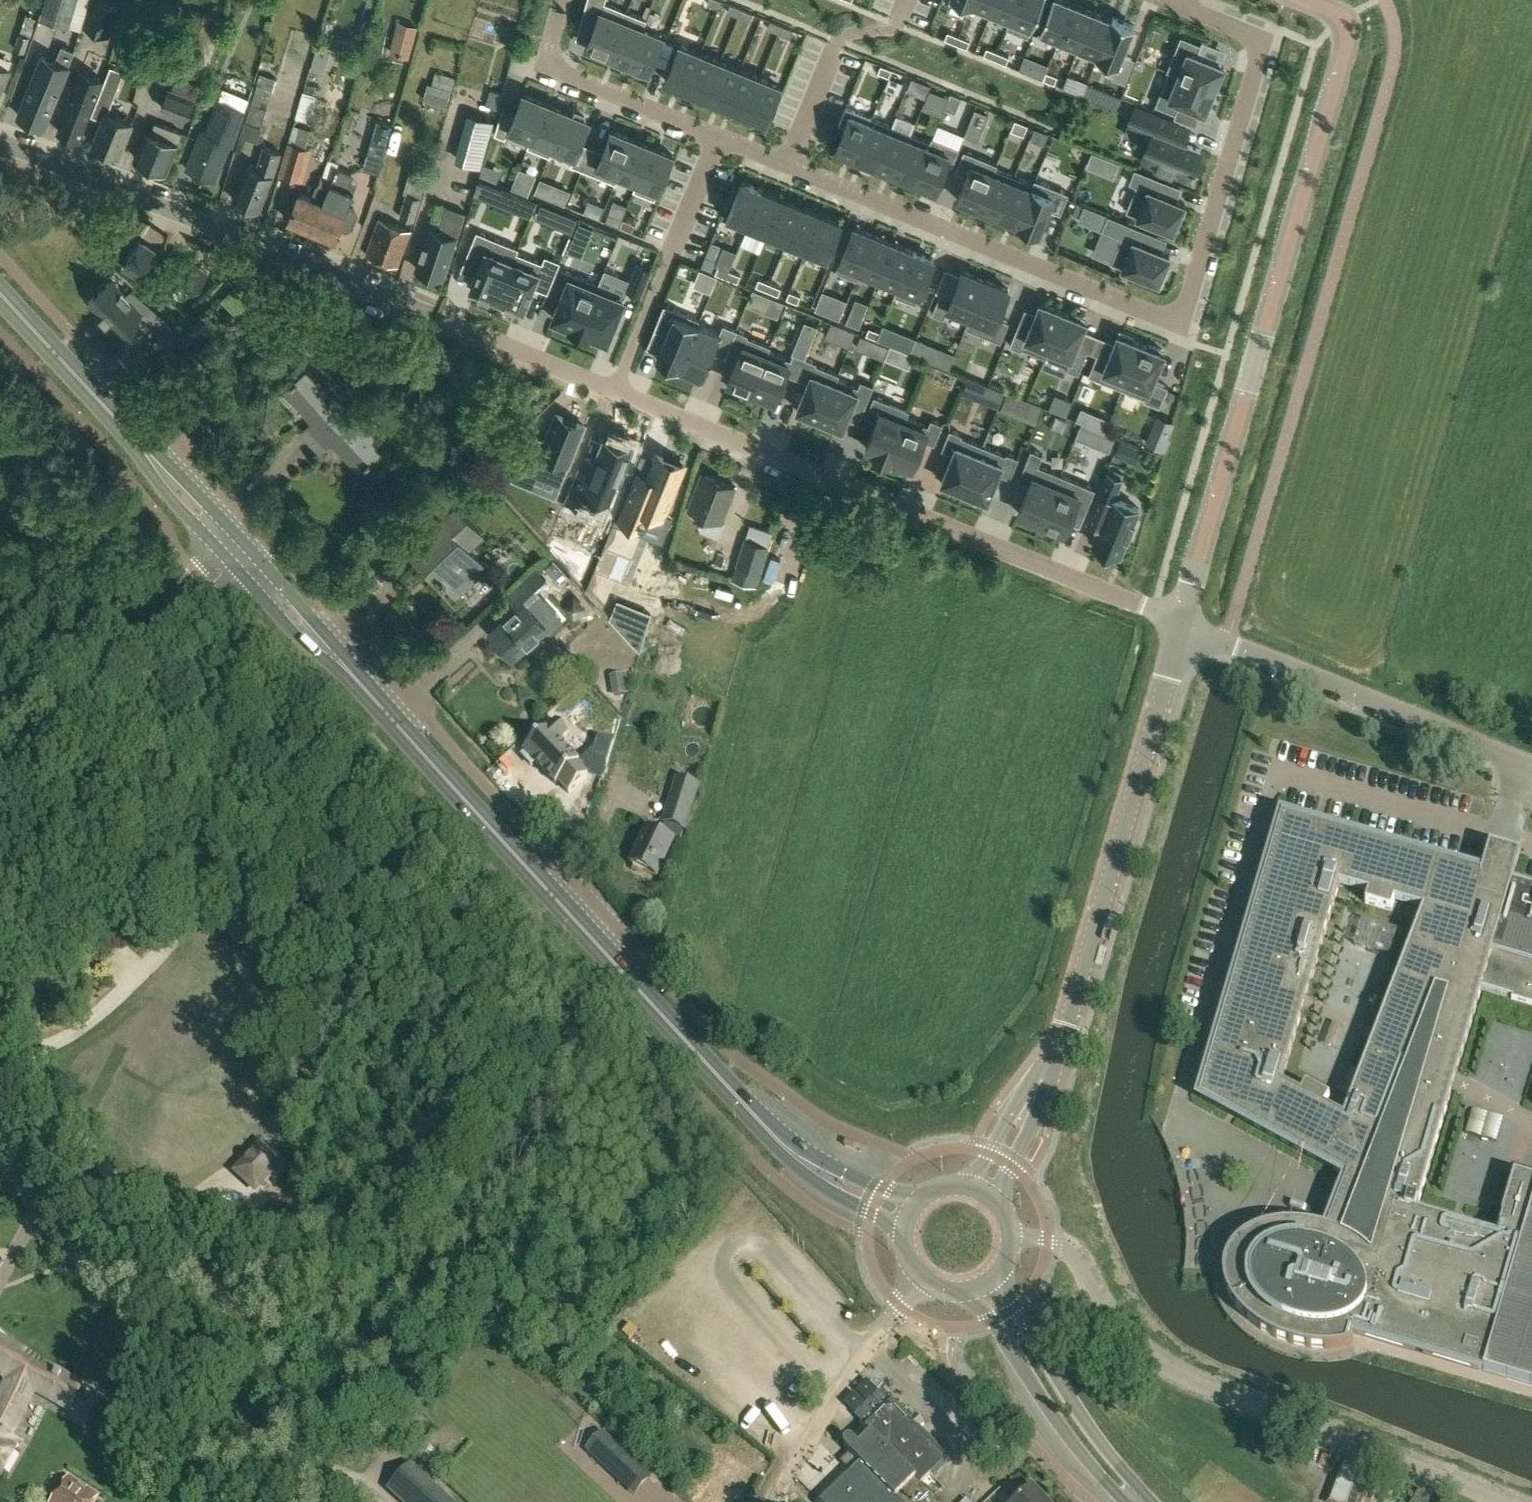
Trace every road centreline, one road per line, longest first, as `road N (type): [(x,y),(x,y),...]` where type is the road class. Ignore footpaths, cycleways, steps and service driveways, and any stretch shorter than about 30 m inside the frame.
road 1 (secondary): [(910,1215),(824,1175),(781,1144),(245,551)]
road 2 (residential): [(786,163),(1182,321),(1261,37),(1180,3)]
road 3 (residential): [(1346,22),(1348,44),(1182,621)]
road 4 (residential): [(1182,621),(614,392)]
road 5 (unclassified): [(1013,1233),(1072,1254),(1099,1303),(1175,1374),(1499,1501)]
road 6 (residential): [(433,316),(0,139)]
road 7 (unclassified): [(1182,621),(1069,1025)]
road 8 (unclassified): [(1182,621),(1531,764)]
road 9 (secondary): [(245,551),(99,401),(0,283)]
road 10 (tertiary): [(0,818),(174,617),(245,551)]
road 11 (residential): [(614,392),(718,136)]
road 12 (unclassified): [(776,1501),(862,1352),(921,1275)]
road 13 (secondary): [(1138,1501),(1071,1423),(986,1284)]
road 14 (residential): [(563,0),(545,65),(718,136)]
road 15 (unclassified): [(1069,1025),(966,1184)]
road 16 (unclassified): [(999,1201),(1069,1025)]
road 17 (residential): [(614,392),(440,319)]
road 18 (residential): [(786,163),(835,47)]

